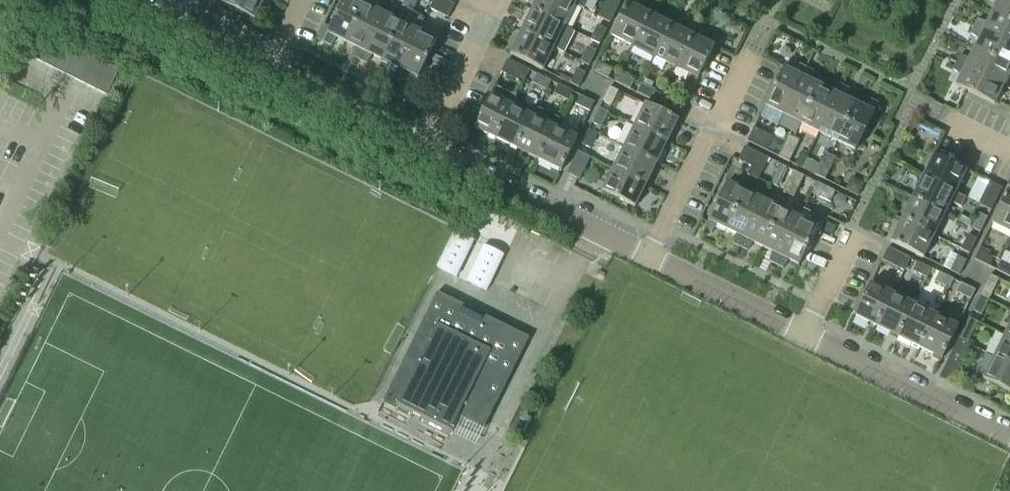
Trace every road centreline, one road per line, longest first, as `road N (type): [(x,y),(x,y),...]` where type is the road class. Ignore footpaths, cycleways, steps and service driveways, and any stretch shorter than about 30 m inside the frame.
road 1 (residential): [(652,255),(422,146)]
road 2 (residential): [(1009,435),(809,333)]
road 3 (residential): [(652,255),(752,55)]
road 4 (residential): [(809,333),(652,255)]
road 5 (residential): [(422,146),(267,69)]
road 6 (residential): [(422,146),(499,0)]
road 7 (residential): [(267,69),(129,0)]

